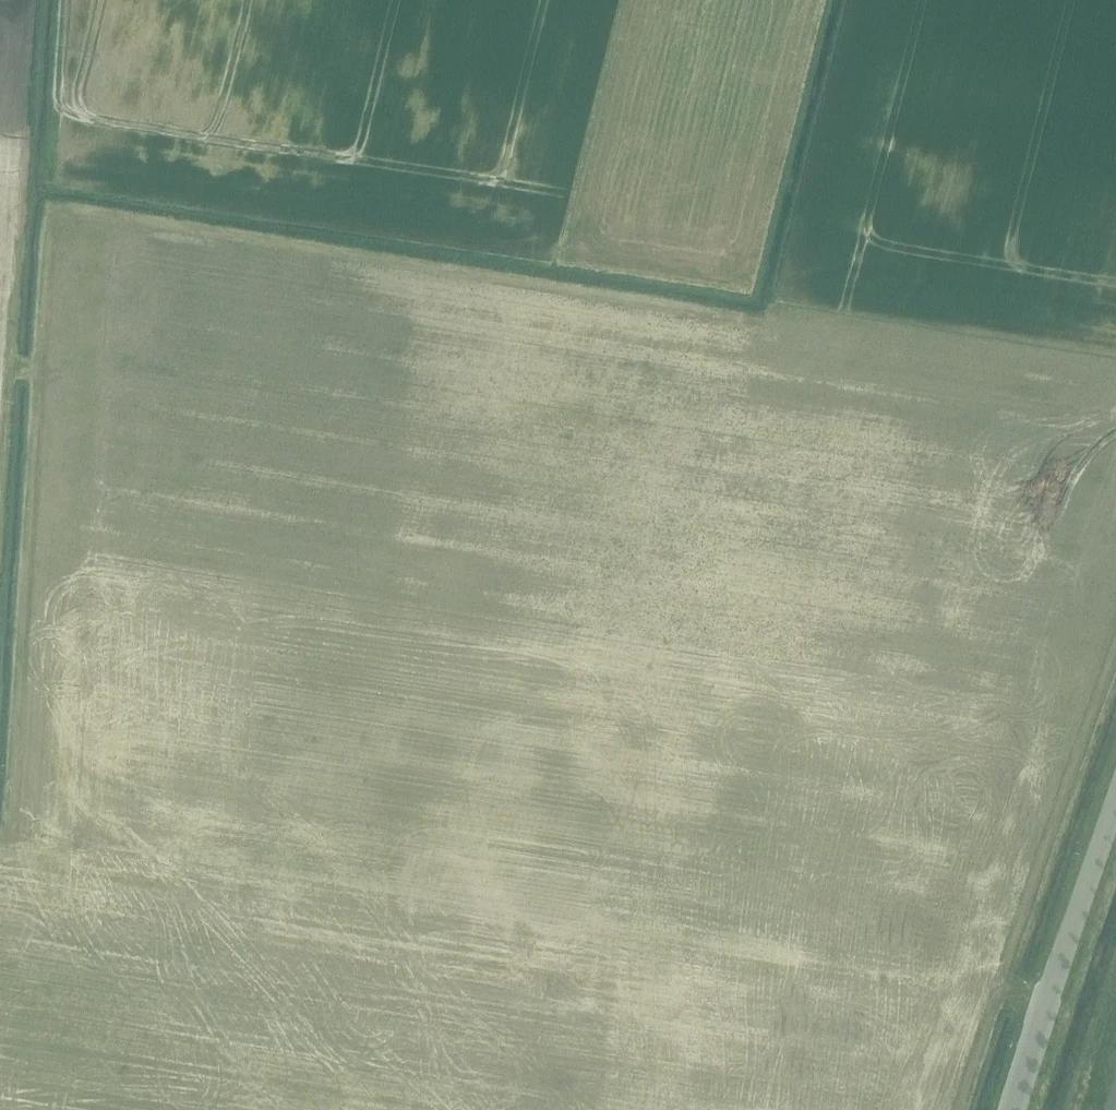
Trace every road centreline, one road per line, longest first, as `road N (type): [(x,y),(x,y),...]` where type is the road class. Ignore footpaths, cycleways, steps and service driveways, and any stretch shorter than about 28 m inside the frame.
road 1 (unclassified): [(1012,1109),(1115,800)]

